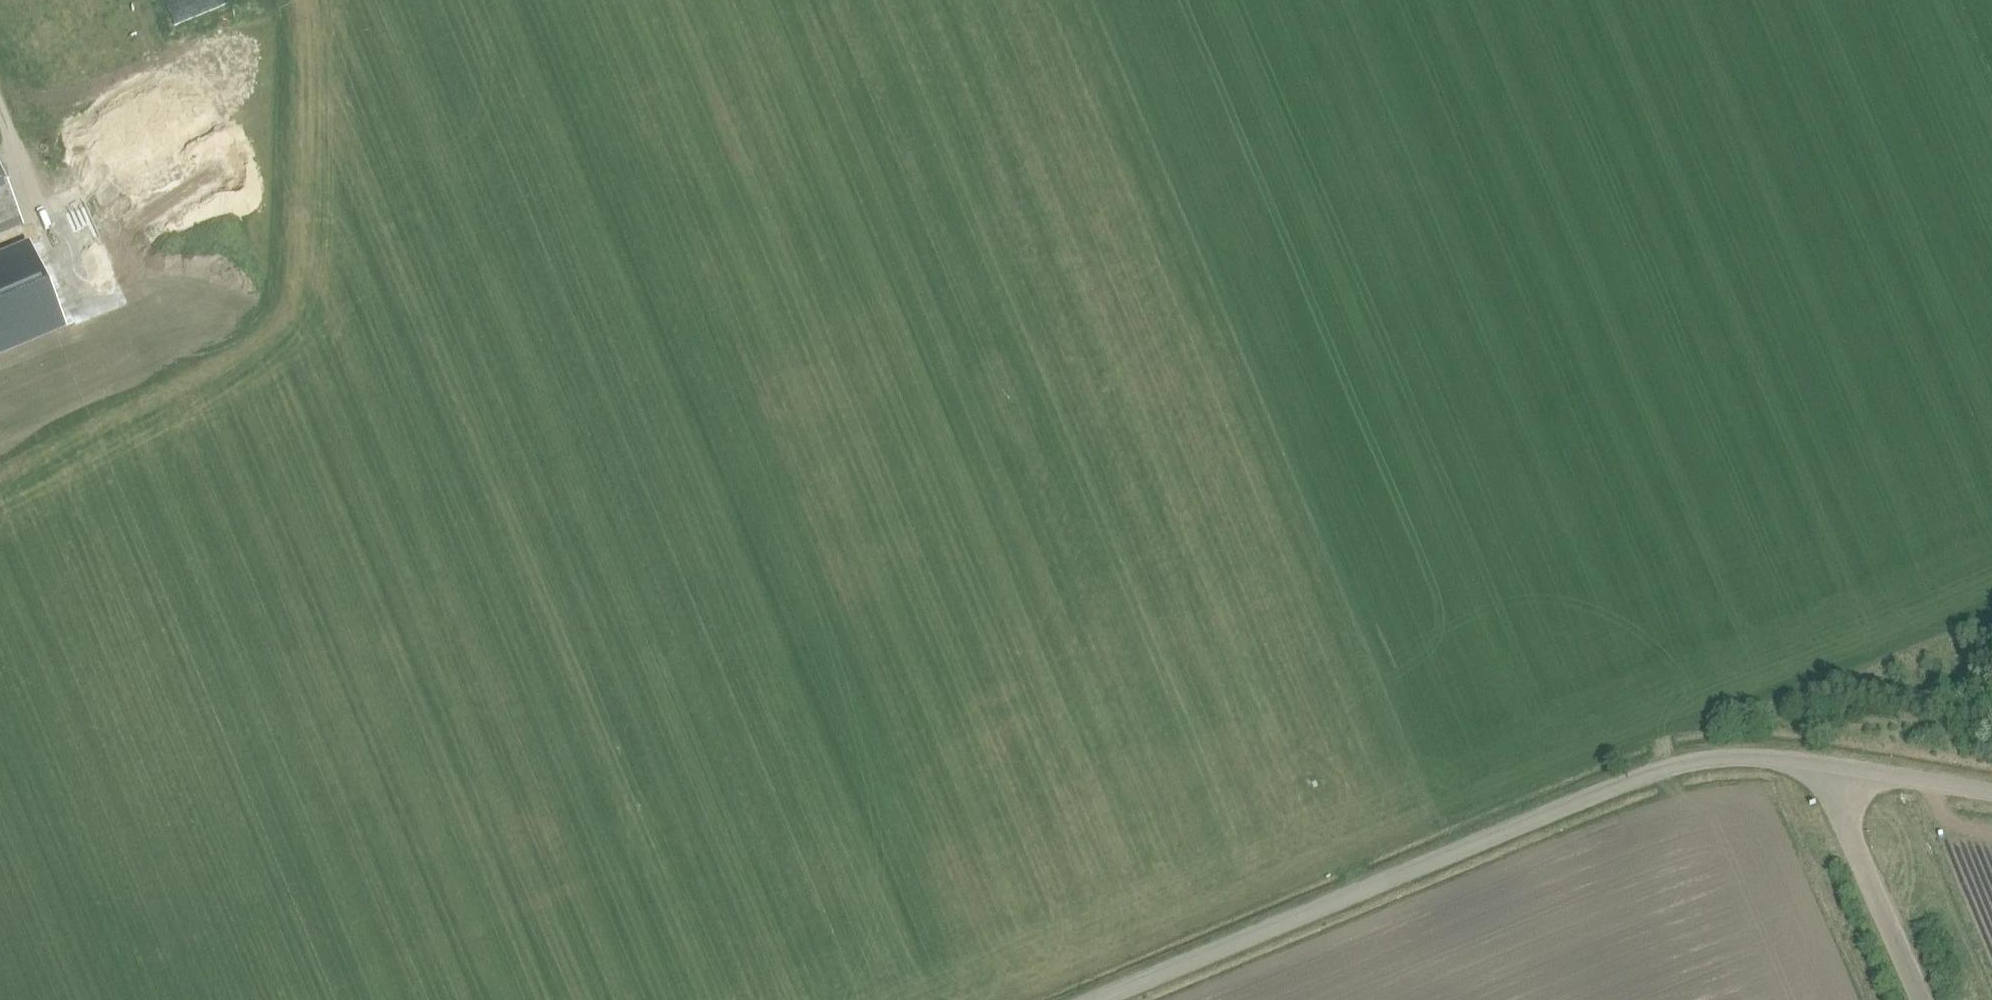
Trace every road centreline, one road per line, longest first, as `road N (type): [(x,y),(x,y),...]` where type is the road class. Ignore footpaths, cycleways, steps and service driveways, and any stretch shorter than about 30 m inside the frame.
road 1 (unclassified): [(1094,999),(1640,777),(1745,756),(1829,765)]
road 2 (unclassified): [(1991,793),(1829,765)]

